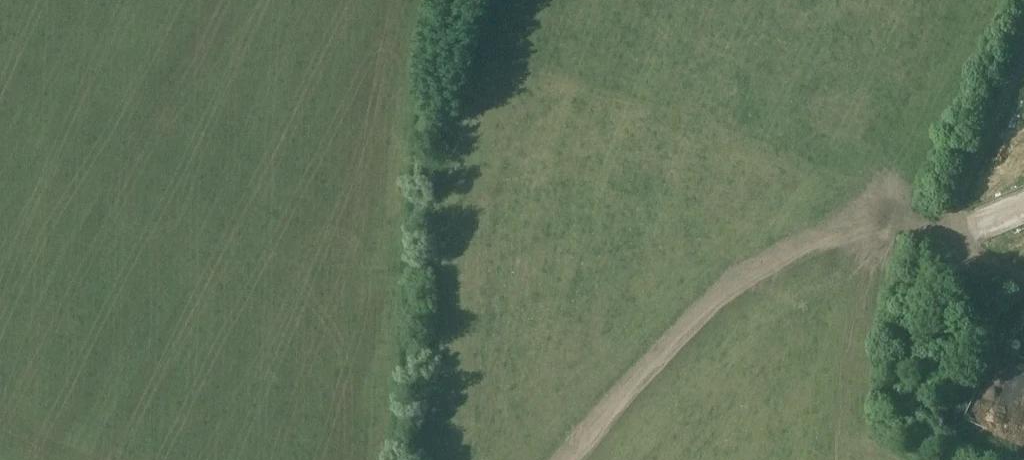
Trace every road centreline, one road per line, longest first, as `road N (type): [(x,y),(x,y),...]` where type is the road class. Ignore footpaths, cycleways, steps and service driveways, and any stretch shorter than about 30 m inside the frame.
road 1 (track): [(620,459),(888,219),(941,234),(1023,276)]
road 2 (track): [(389,459),(407,64),(425,0)]
road 3 (track): [(941,234),(1023,51)]

